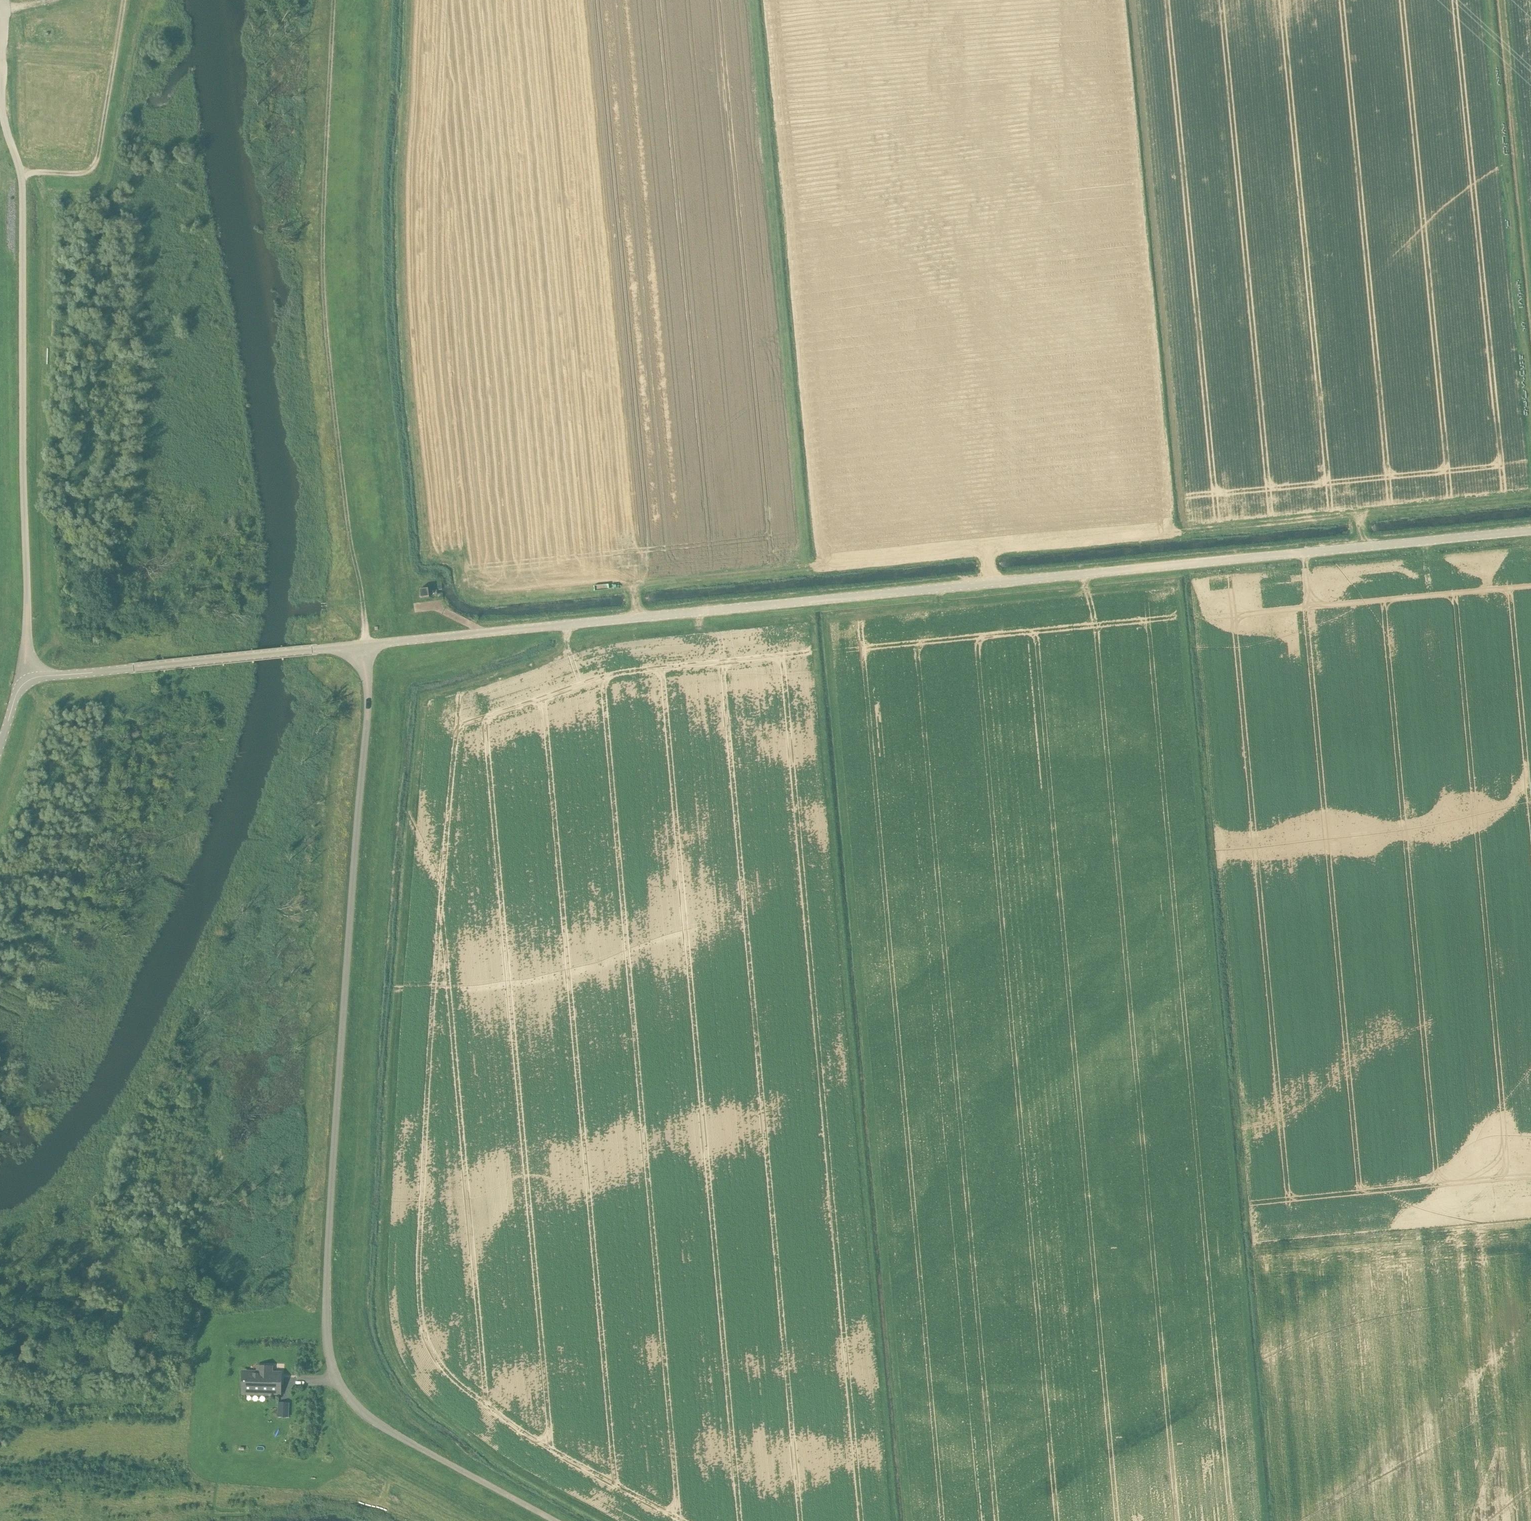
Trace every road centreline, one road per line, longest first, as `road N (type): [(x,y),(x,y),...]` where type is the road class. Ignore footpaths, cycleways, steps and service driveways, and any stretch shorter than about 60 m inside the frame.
road 1 (unclassified): [(365,645),(1530,530)]
road 2 (unclassified): [(365,645),(370,686),(324,1337),(329,1367),(367,1418),(556,1520)]
road 3 (unclassified): [(31,676),(25,653),(20,155),(3,108),(0,5)]
road 4 (track): [(335,0),(323,283),(365,645)]
road 5 (unclassified): [(134,668),(365,645)]
road 6 (track): [(474,1520),(350,1451),(336,1424),(337,1383)]

